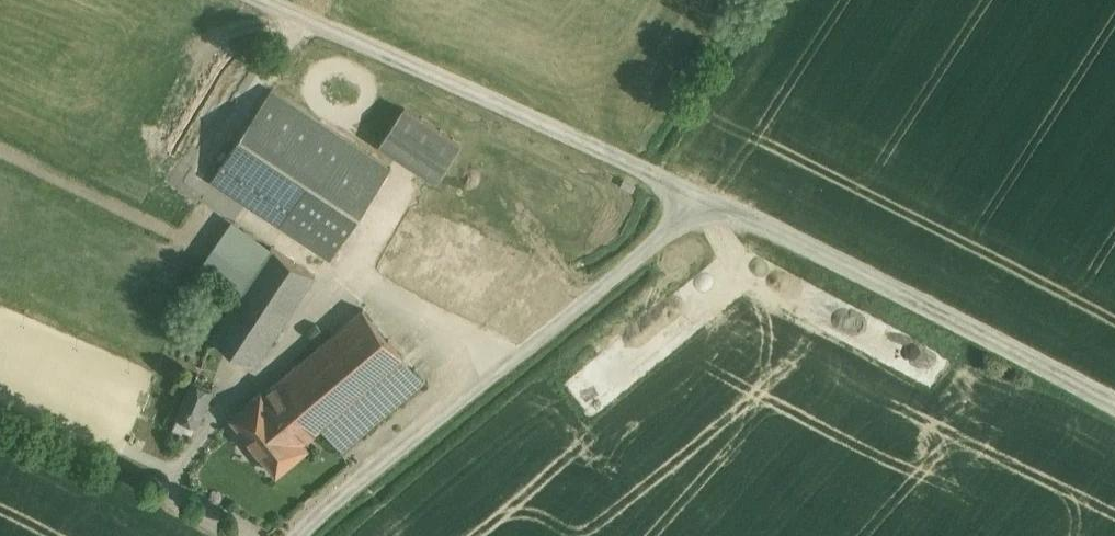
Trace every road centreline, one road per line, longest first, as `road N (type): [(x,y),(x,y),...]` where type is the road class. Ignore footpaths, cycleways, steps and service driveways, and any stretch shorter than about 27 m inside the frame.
road 1 (unclassified): [(301,535),(658,240),(700,195)]
road 2 (unclassified): [(260,0),(700,195)]
road 3 (unclassified): [(700,195),(1114,407)]
road 4 (track): [(304,19),(208,165)]

